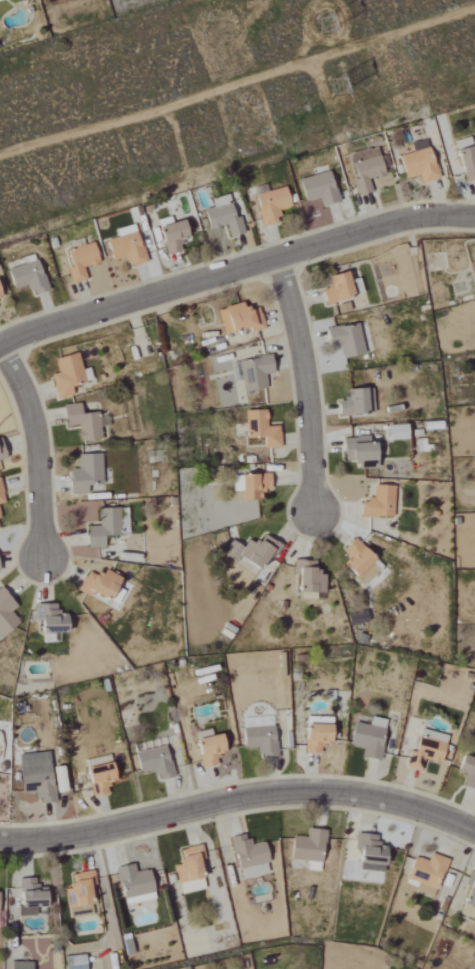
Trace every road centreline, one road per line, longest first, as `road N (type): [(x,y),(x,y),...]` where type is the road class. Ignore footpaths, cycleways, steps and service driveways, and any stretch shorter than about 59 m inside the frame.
road 1 (residential): [(0,340),(389,220),(474,216)]
road 2 (residential): [(474,831),(405,802),(314,794),(39,840),(0,839)]
road 3 (residential): [(283,255),(306,357),(316,504)]
road 4 (residential): [(43,561),(43,459),(3,338)]

